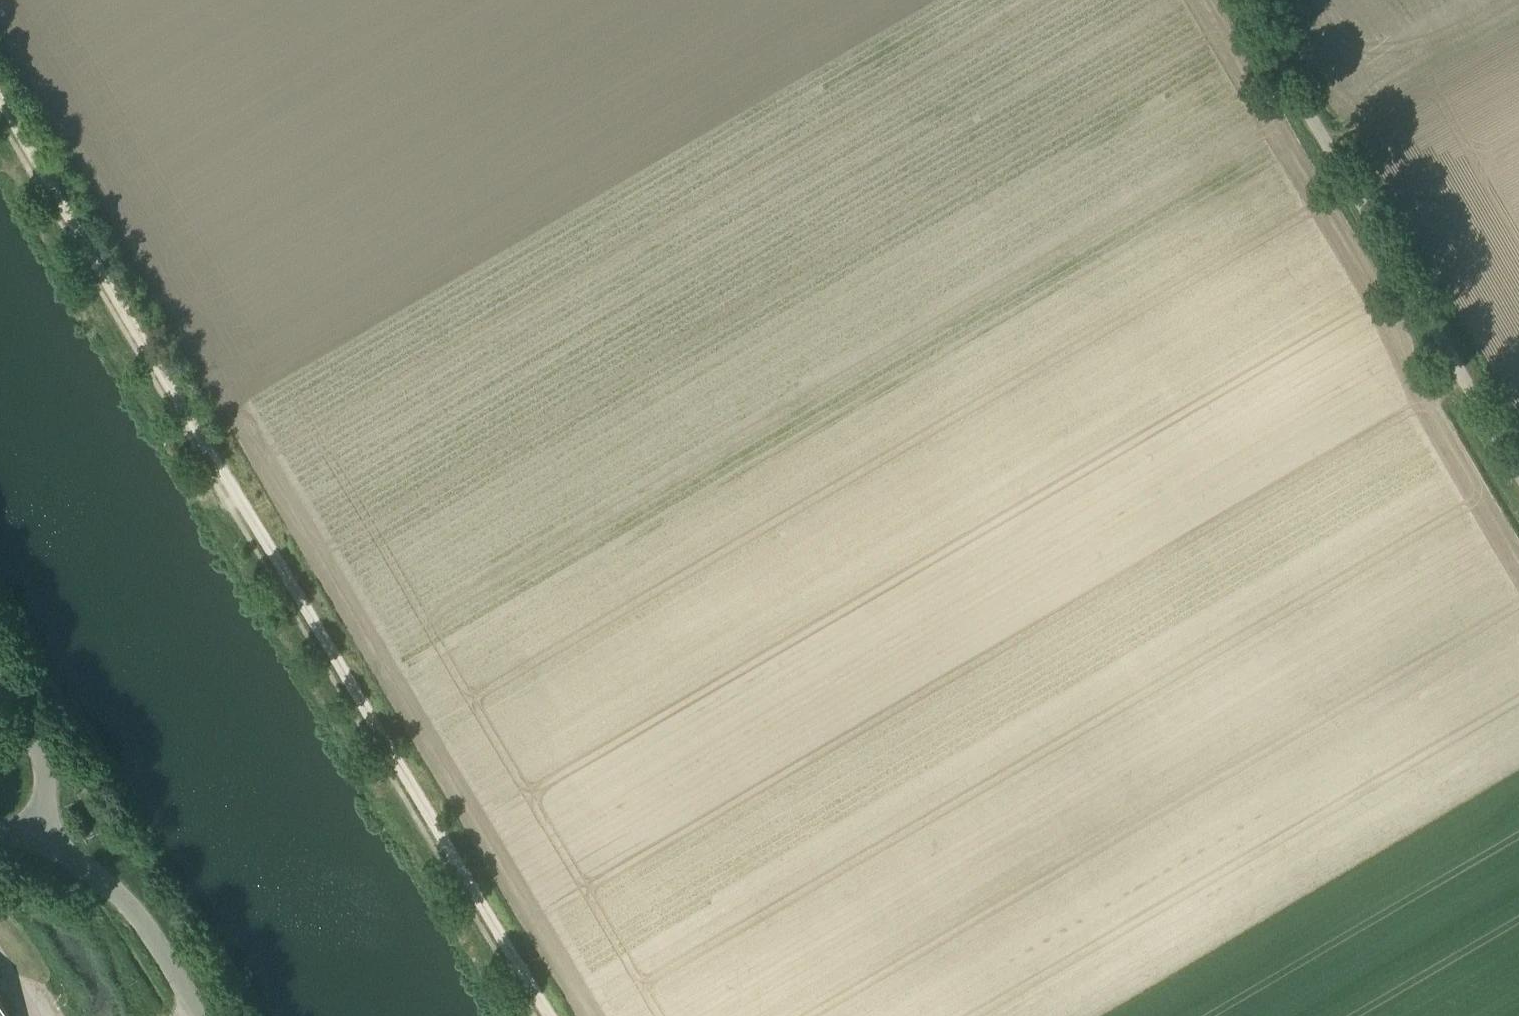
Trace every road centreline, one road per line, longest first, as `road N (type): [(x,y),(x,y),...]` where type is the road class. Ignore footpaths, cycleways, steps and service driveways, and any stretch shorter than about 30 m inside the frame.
road 1 (track): [(0,99),(547,1015)]
road 2 (unclassified): [(1518,475),(1243,0)]
road 3 (unclassified): [(206,1015),(147,917),(48,837)]
road 4 (unclassified): [(48,837),(48,748),(0,671)]

